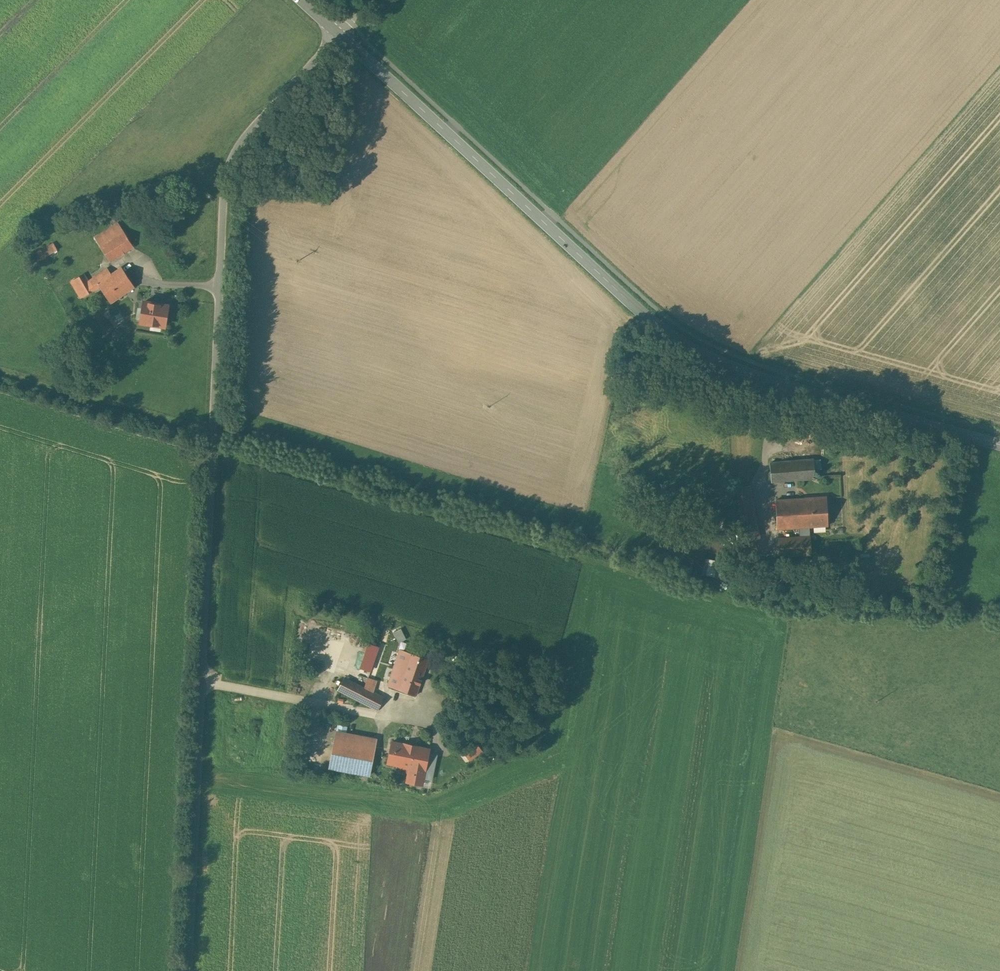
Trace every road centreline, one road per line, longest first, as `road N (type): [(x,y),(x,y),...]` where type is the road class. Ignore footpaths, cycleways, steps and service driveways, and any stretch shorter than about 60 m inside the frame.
road 1 (unclassified): [(188,970),(225,181),(242,140),(339,34)]
road 2 (secondary): [(339,34),(660,330),(696,353),(999,444)]

